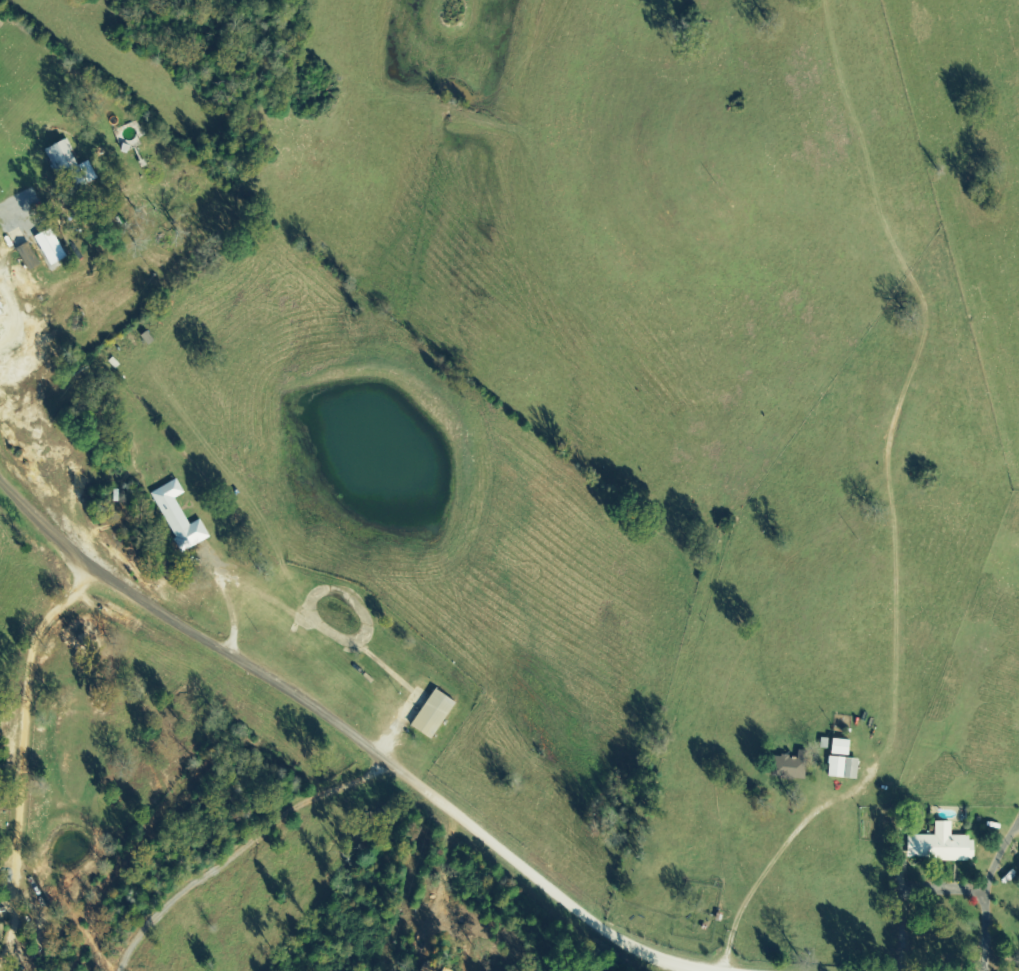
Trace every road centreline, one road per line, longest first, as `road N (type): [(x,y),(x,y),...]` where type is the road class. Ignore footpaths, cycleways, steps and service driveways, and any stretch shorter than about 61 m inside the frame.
road 1 (residential): [(876,970),(672,954),(528,859),(358,694),(139,614),(0,471)]

